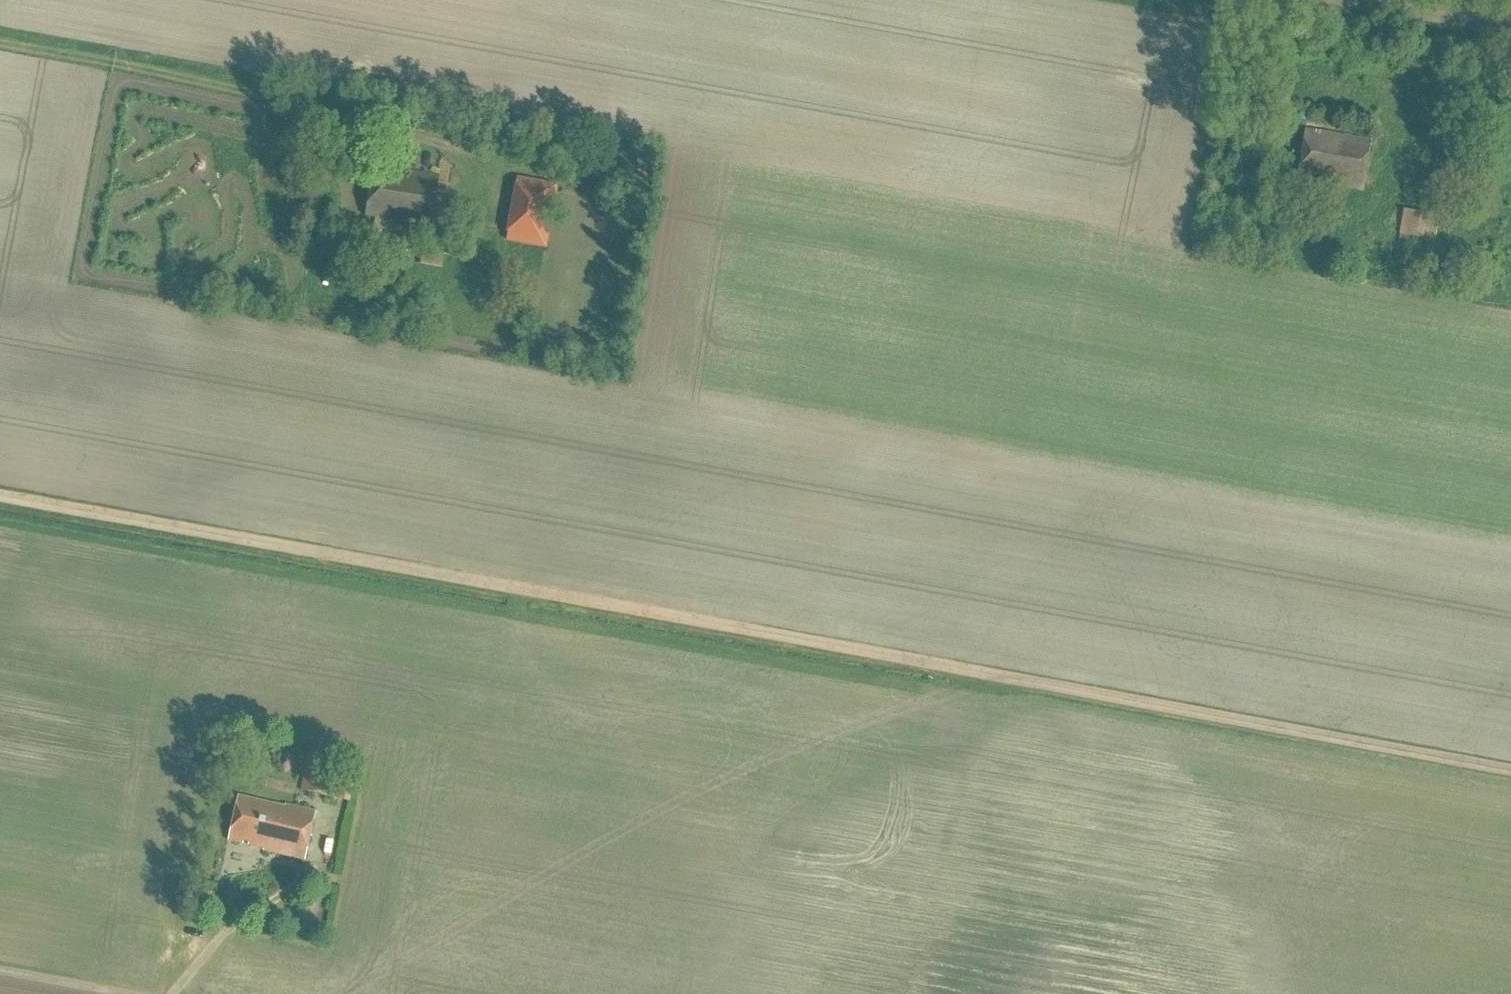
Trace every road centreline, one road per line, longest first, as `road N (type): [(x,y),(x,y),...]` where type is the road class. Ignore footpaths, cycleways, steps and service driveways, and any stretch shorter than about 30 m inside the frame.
road 1 (unclassified): [(1510,33),(1330,0)]

